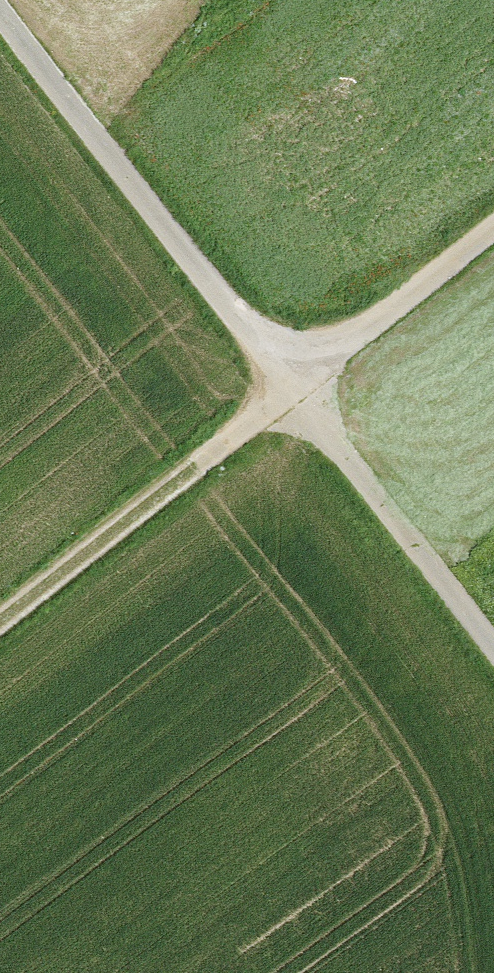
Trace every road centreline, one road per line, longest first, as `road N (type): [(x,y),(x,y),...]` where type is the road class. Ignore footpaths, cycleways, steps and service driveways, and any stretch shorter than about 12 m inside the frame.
road 1 (unclassified): [(0,17),(289,389)]
road 2 (unclassified): [(289,389),(493,656)]
road 3 (track): [(209,463),(0,627)]
road 4 (unclassified): [(289,389),(493,236)]

